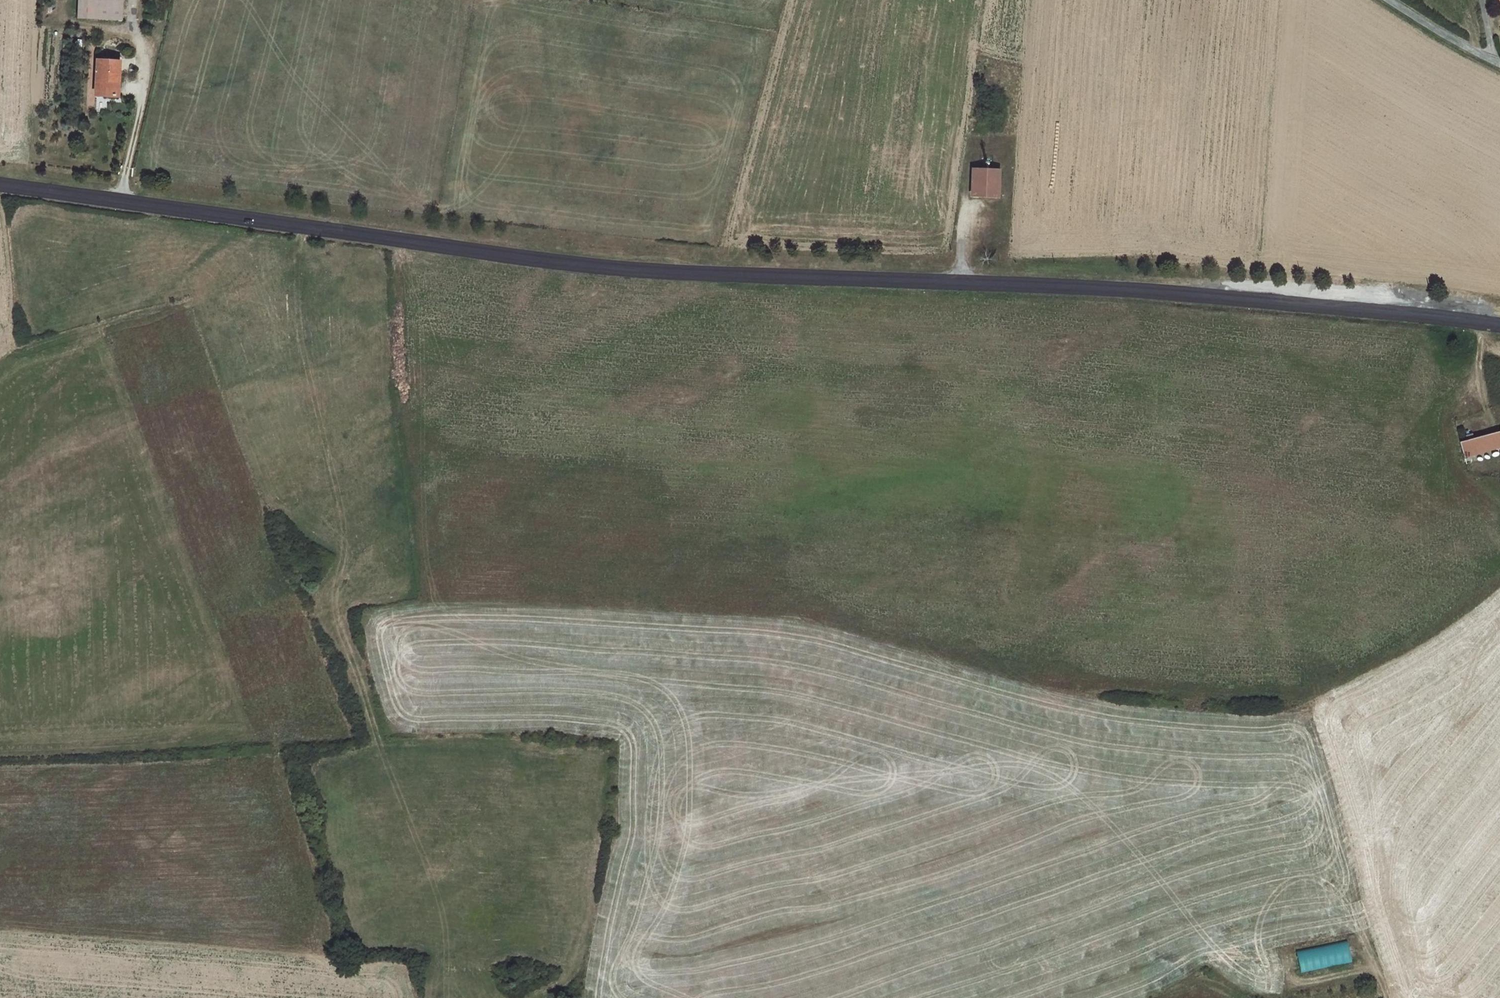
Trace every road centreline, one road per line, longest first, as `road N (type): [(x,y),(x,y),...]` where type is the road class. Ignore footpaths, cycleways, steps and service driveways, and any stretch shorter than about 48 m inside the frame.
road 1 (secondary): [(1499,326),(1185,296),(677,263),(0,178)]
road 2 (unclassified): [(1499,65),(1385,0)]

